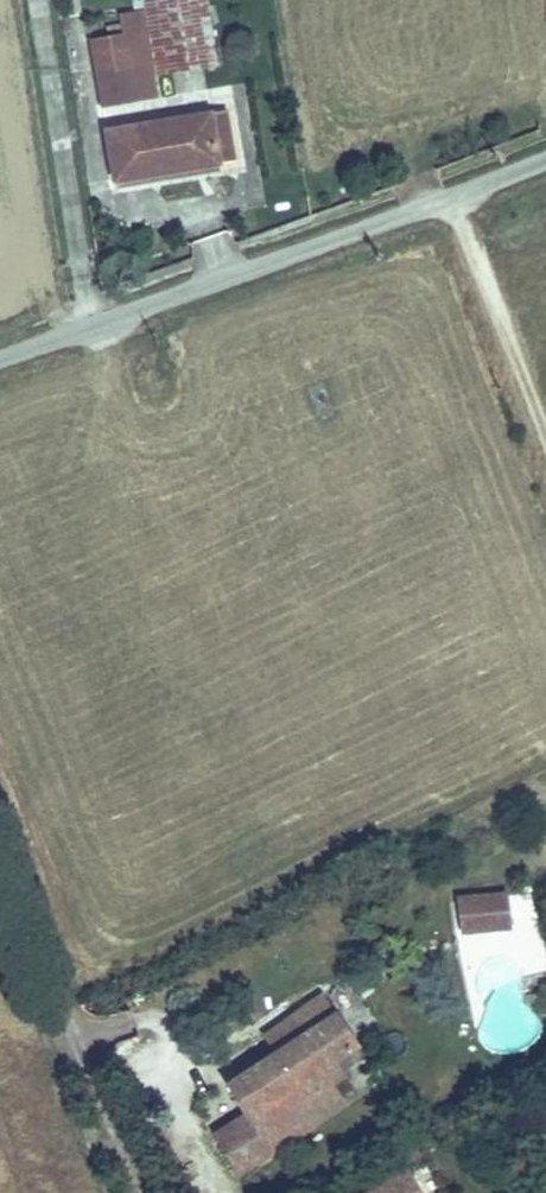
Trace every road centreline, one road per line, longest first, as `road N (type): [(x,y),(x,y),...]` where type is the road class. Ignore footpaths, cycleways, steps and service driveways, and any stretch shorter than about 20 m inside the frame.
road 1 (residential): [(0,356),(545,156)]
road 2 (track): [(443,194),(506,317),(545,428)]

